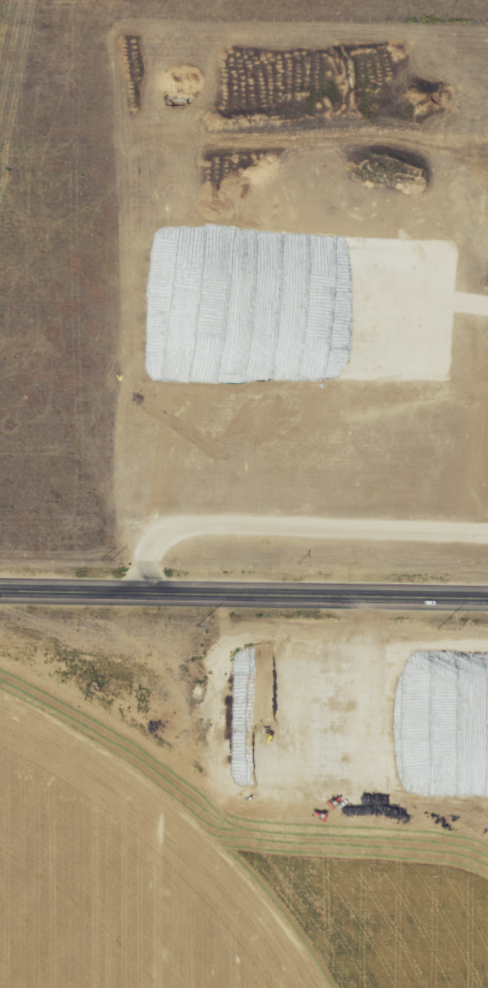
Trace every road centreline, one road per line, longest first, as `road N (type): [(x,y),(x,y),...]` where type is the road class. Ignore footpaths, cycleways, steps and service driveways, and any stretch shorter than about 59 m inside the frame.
road 1 (primary): [(0,593),(487,600)]

